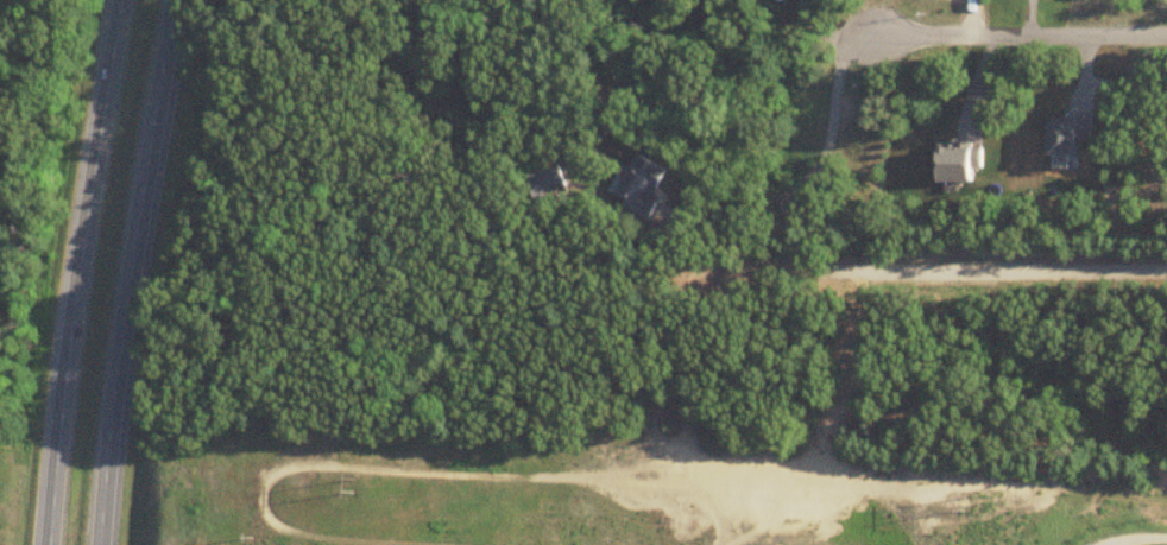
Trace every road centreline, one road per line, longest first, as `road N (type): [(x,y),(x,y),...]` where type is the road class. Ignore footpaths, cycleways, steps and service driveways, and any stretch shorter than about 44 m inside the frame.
road 1 (primary): [(122,0),(74,304),(46,544)]
road 2 (primary): [(108,544),(113,448),(178,0)]
road 3 (residential): [(1166,39),(868,37)]

